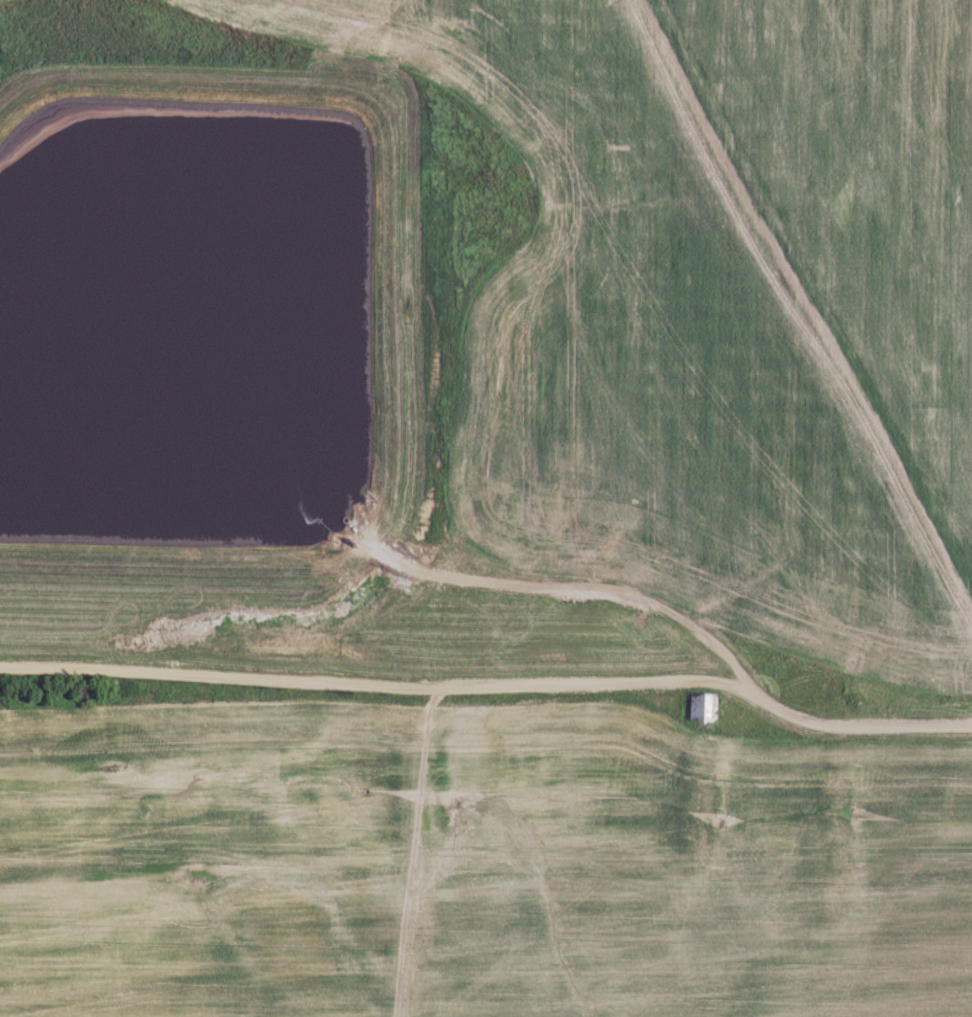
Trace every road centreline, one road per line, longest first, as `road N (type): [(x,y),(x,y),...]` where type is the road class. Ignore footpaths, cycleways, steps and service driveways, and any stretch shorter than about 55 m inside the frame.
road 1 (residential): [(798,718),(716,672),(0,677)]
road 2 (track): [(971,632),(934,576),(776,248),(640,0)]
road 3 (residential): [(798,718),(971,724)]

